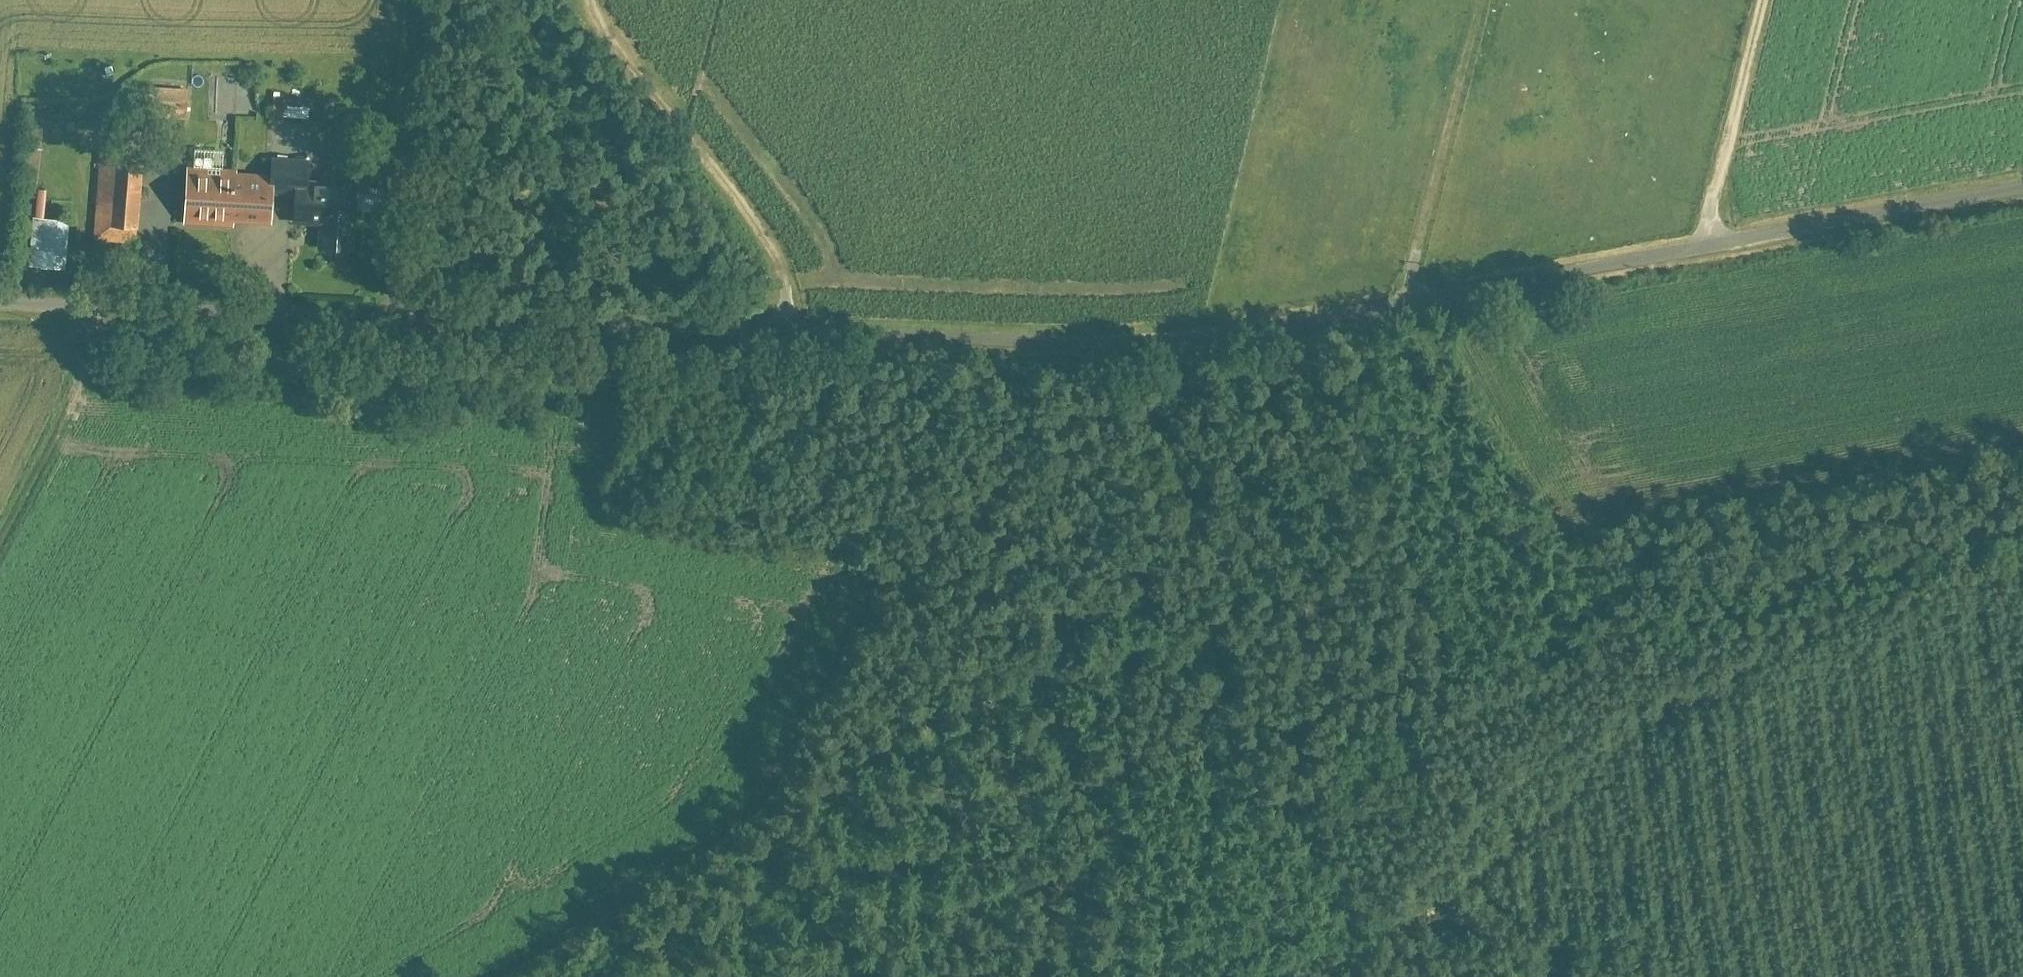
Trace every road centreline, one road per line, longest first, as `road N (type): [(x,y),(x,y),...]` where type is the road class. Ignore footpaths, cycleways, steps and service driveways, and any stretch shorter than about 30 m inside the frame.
road 1 (residential): [(0,305),(400,318),(775,318),(1210,340),(2022,194)]
road 2 (track): [(1455,300),(1507,433),(1593,591),(1642,806),(1667,953),(1664,976)]
road 3 (track): [(1210,340),(1162,531),(1077,976)]
road 4 (track): [(1267,976),(1316,948),(1377,938),(1479,942),(1599,976)]
road 5 (track): [(1763,0),(1702,252)]
road 6 (track): [(0,522),(104,306)]

